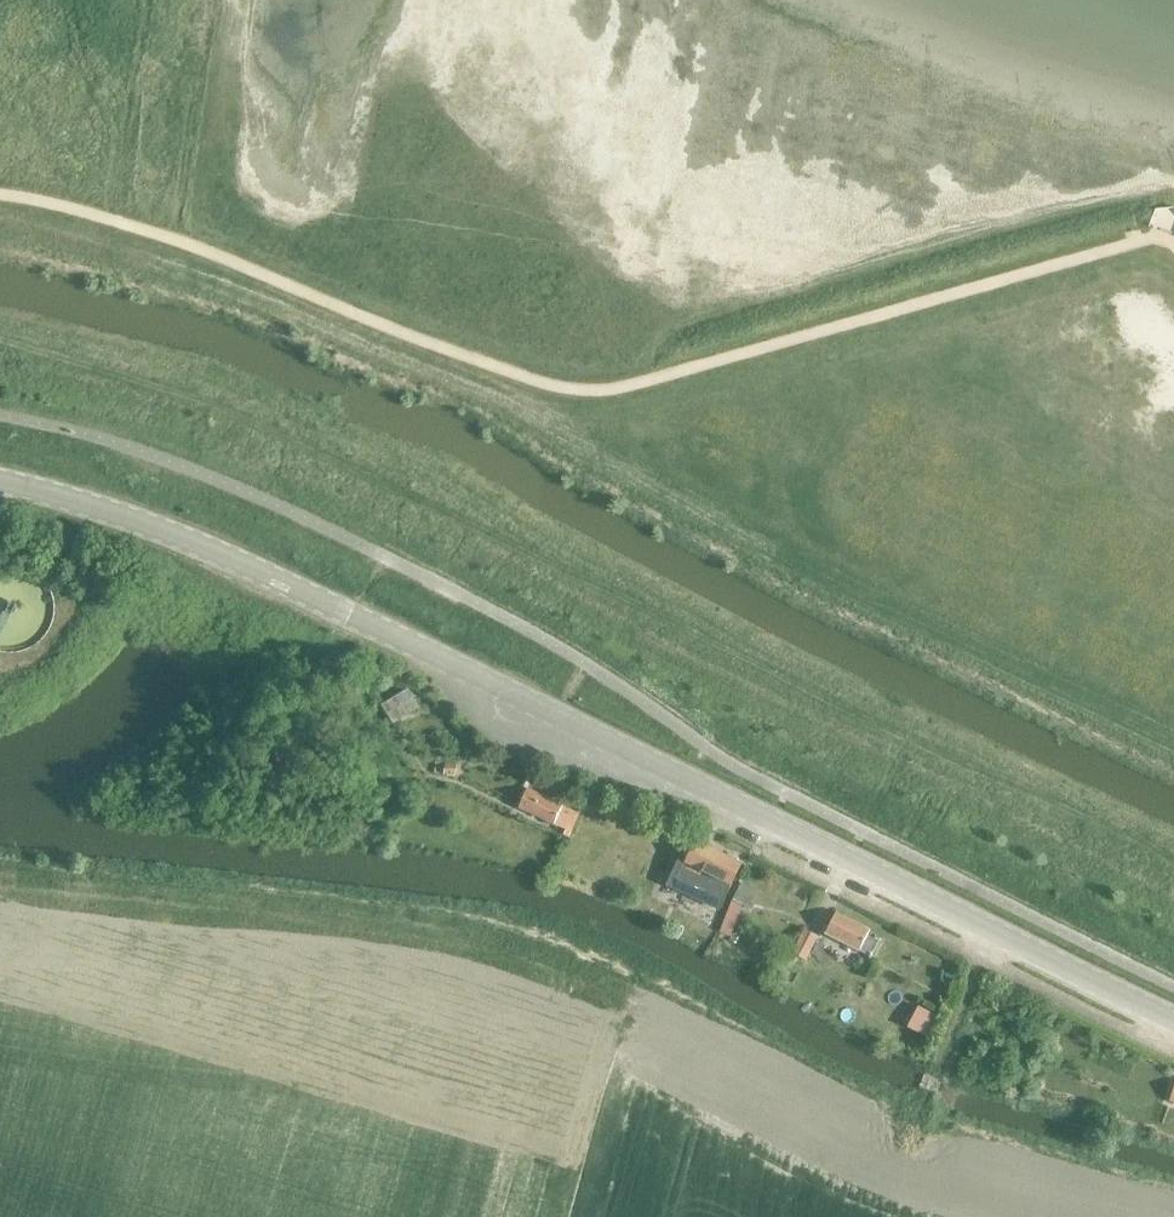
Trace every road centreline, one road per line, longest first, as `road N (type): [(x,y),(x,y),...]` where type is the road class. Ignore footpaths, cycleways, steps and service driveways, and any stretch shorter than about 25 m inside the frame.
road 1 (tertiary): [(1173,1023),(238,563),(84,504),(0,482)]
road 2 (track): [(988,930),(910,1127)]

